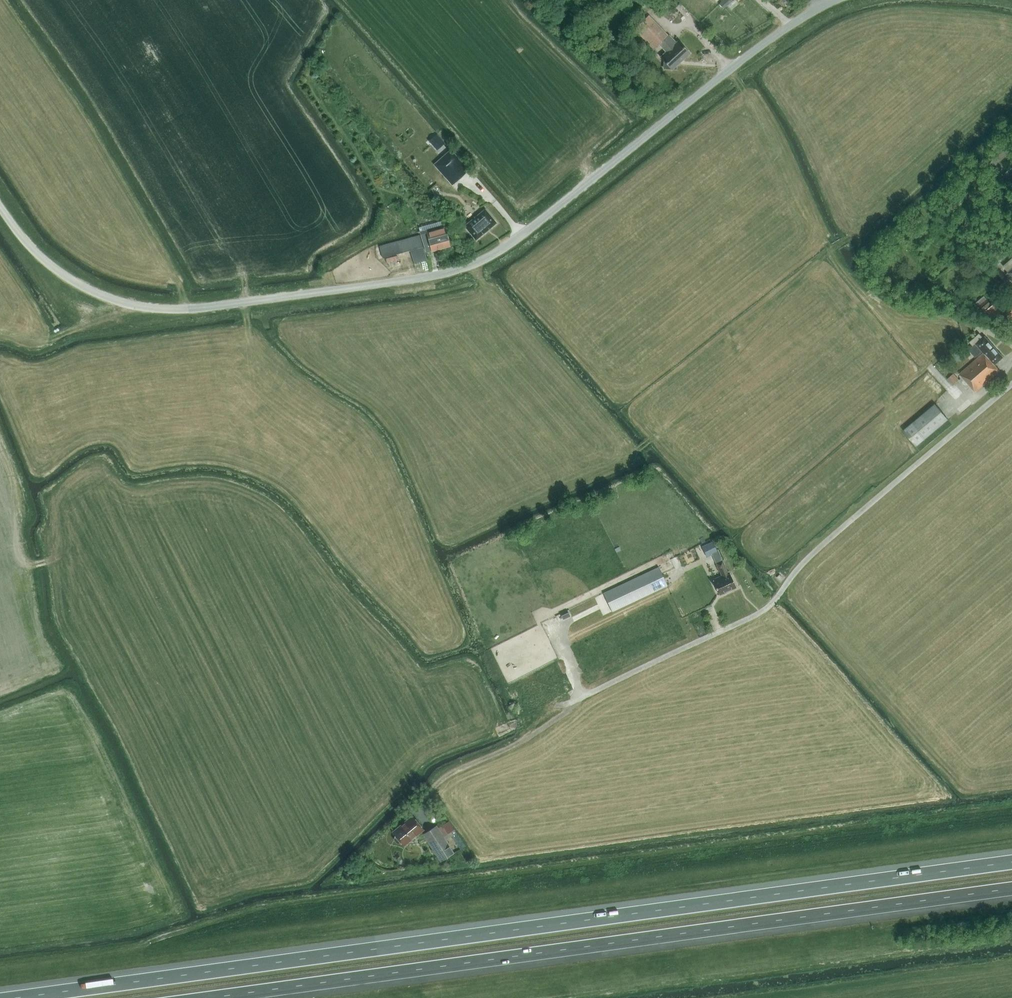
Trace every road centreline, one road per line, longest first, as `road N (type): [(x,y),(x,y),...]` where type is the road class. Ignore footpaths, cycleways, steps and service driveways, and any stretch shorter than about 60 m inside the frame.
road 1 (motorway): [(1011,862),(15,997)]
road 2 (unclassified): [(835,0),(733,66),(504,248),(438,275),(208,308),(140,308),(54,269),(0,208)]
road 3 (motorway): [(210,997),(1011,889)]
road 4 (unclassified): [(590,694),(770,606),(812,554),(1011,385)]

